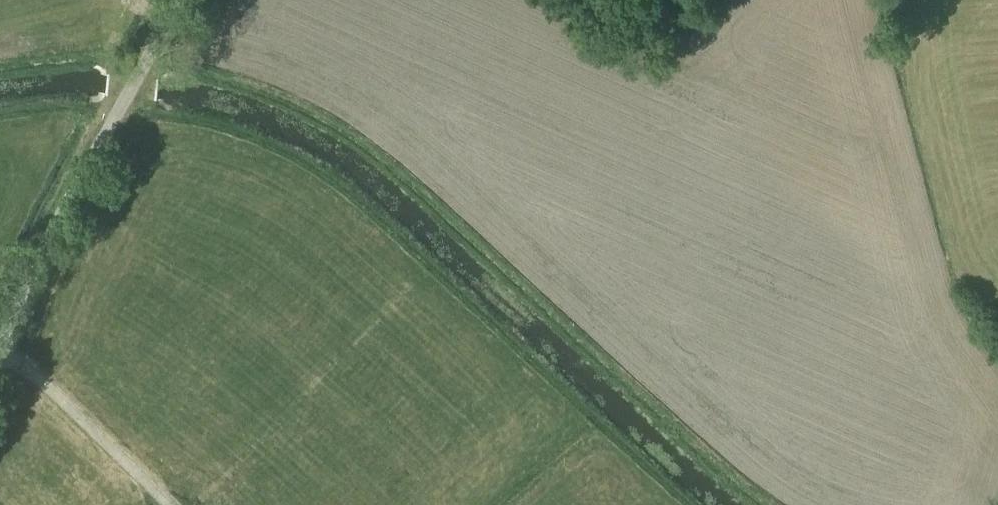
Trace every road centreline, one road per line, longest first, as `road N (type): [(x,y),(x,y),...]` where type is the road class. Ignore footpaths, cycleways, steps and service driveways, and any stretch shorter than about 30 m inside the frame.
road 1 (unclassified): [(0,341),(180,0)]

